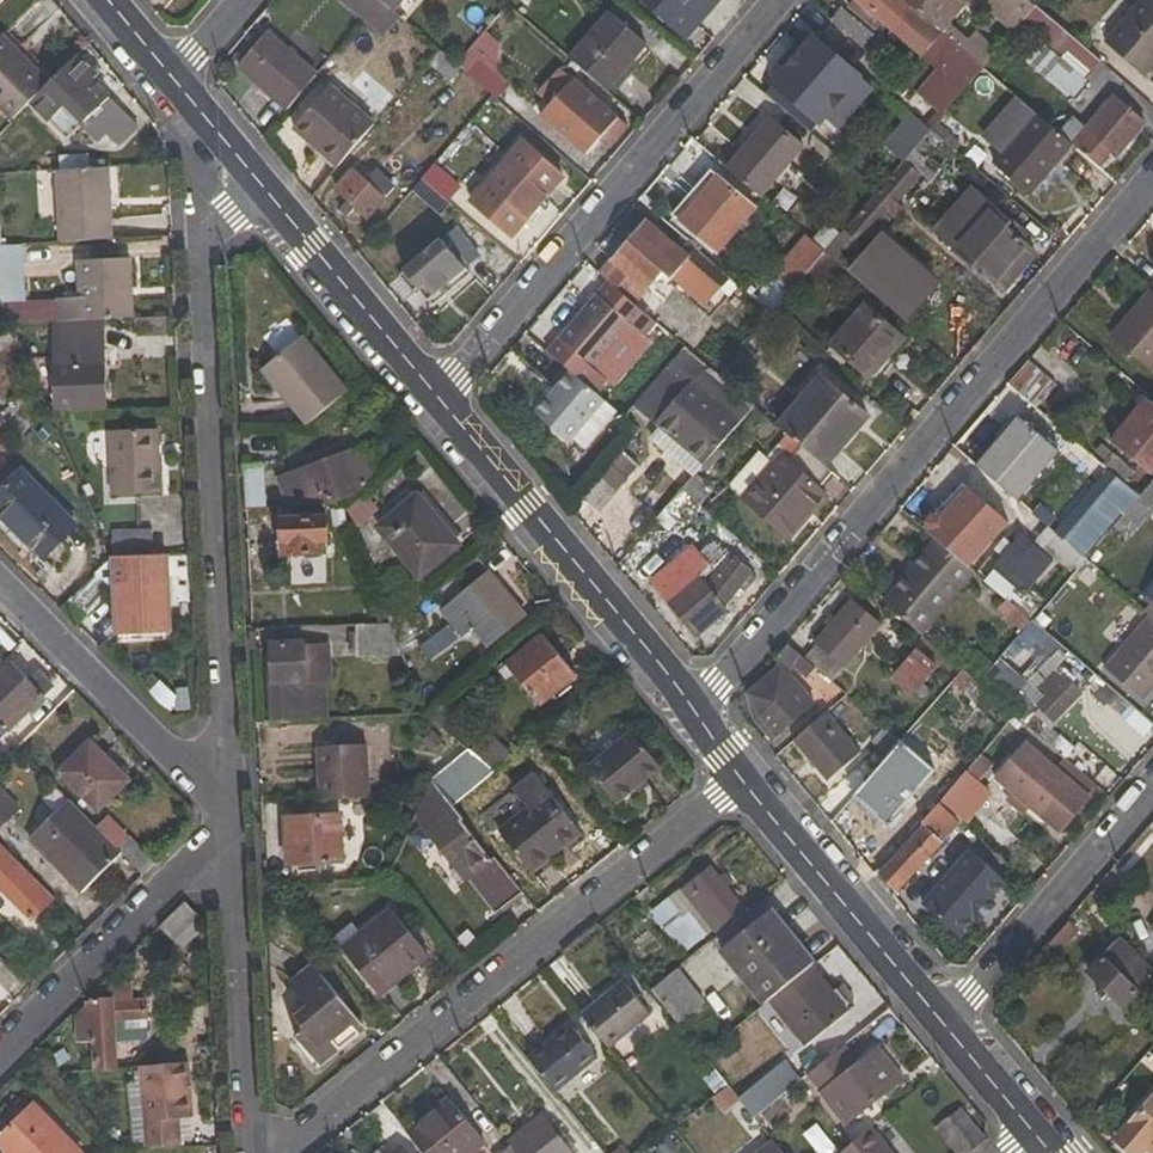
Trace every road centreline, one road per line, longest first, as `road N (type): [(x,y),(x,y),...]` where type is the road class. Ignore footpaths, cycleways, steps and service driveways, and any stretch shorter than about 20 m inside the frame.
road 1 (residential): [(696,714),(1152,180)]
road 2 (residential): [(230,808),(201,259),(227,218),(263,192)]
road 3 (residential): [(273,1152),(745,781)]
road 4 (residential): [(780,0),(438,401)]
road 5 (residential): [(438,401),(696,714)]
road 6 (residential): [(0,1074),(230,808)]
road 7 (residential): [(244,1152),(230,808)]
road 8 (residential): [(0,576),(230,808)]
road 9 (residential): [(745,781),(947,1026)]
road 10 (residential): [(1152,786),(947,1026)]
road 11 (residential): [(263,192),(438,401)]
road 12 (residential): [(171,82),(263,192)]
road 13 (residential): [(947,1026),(1033,1128)]

